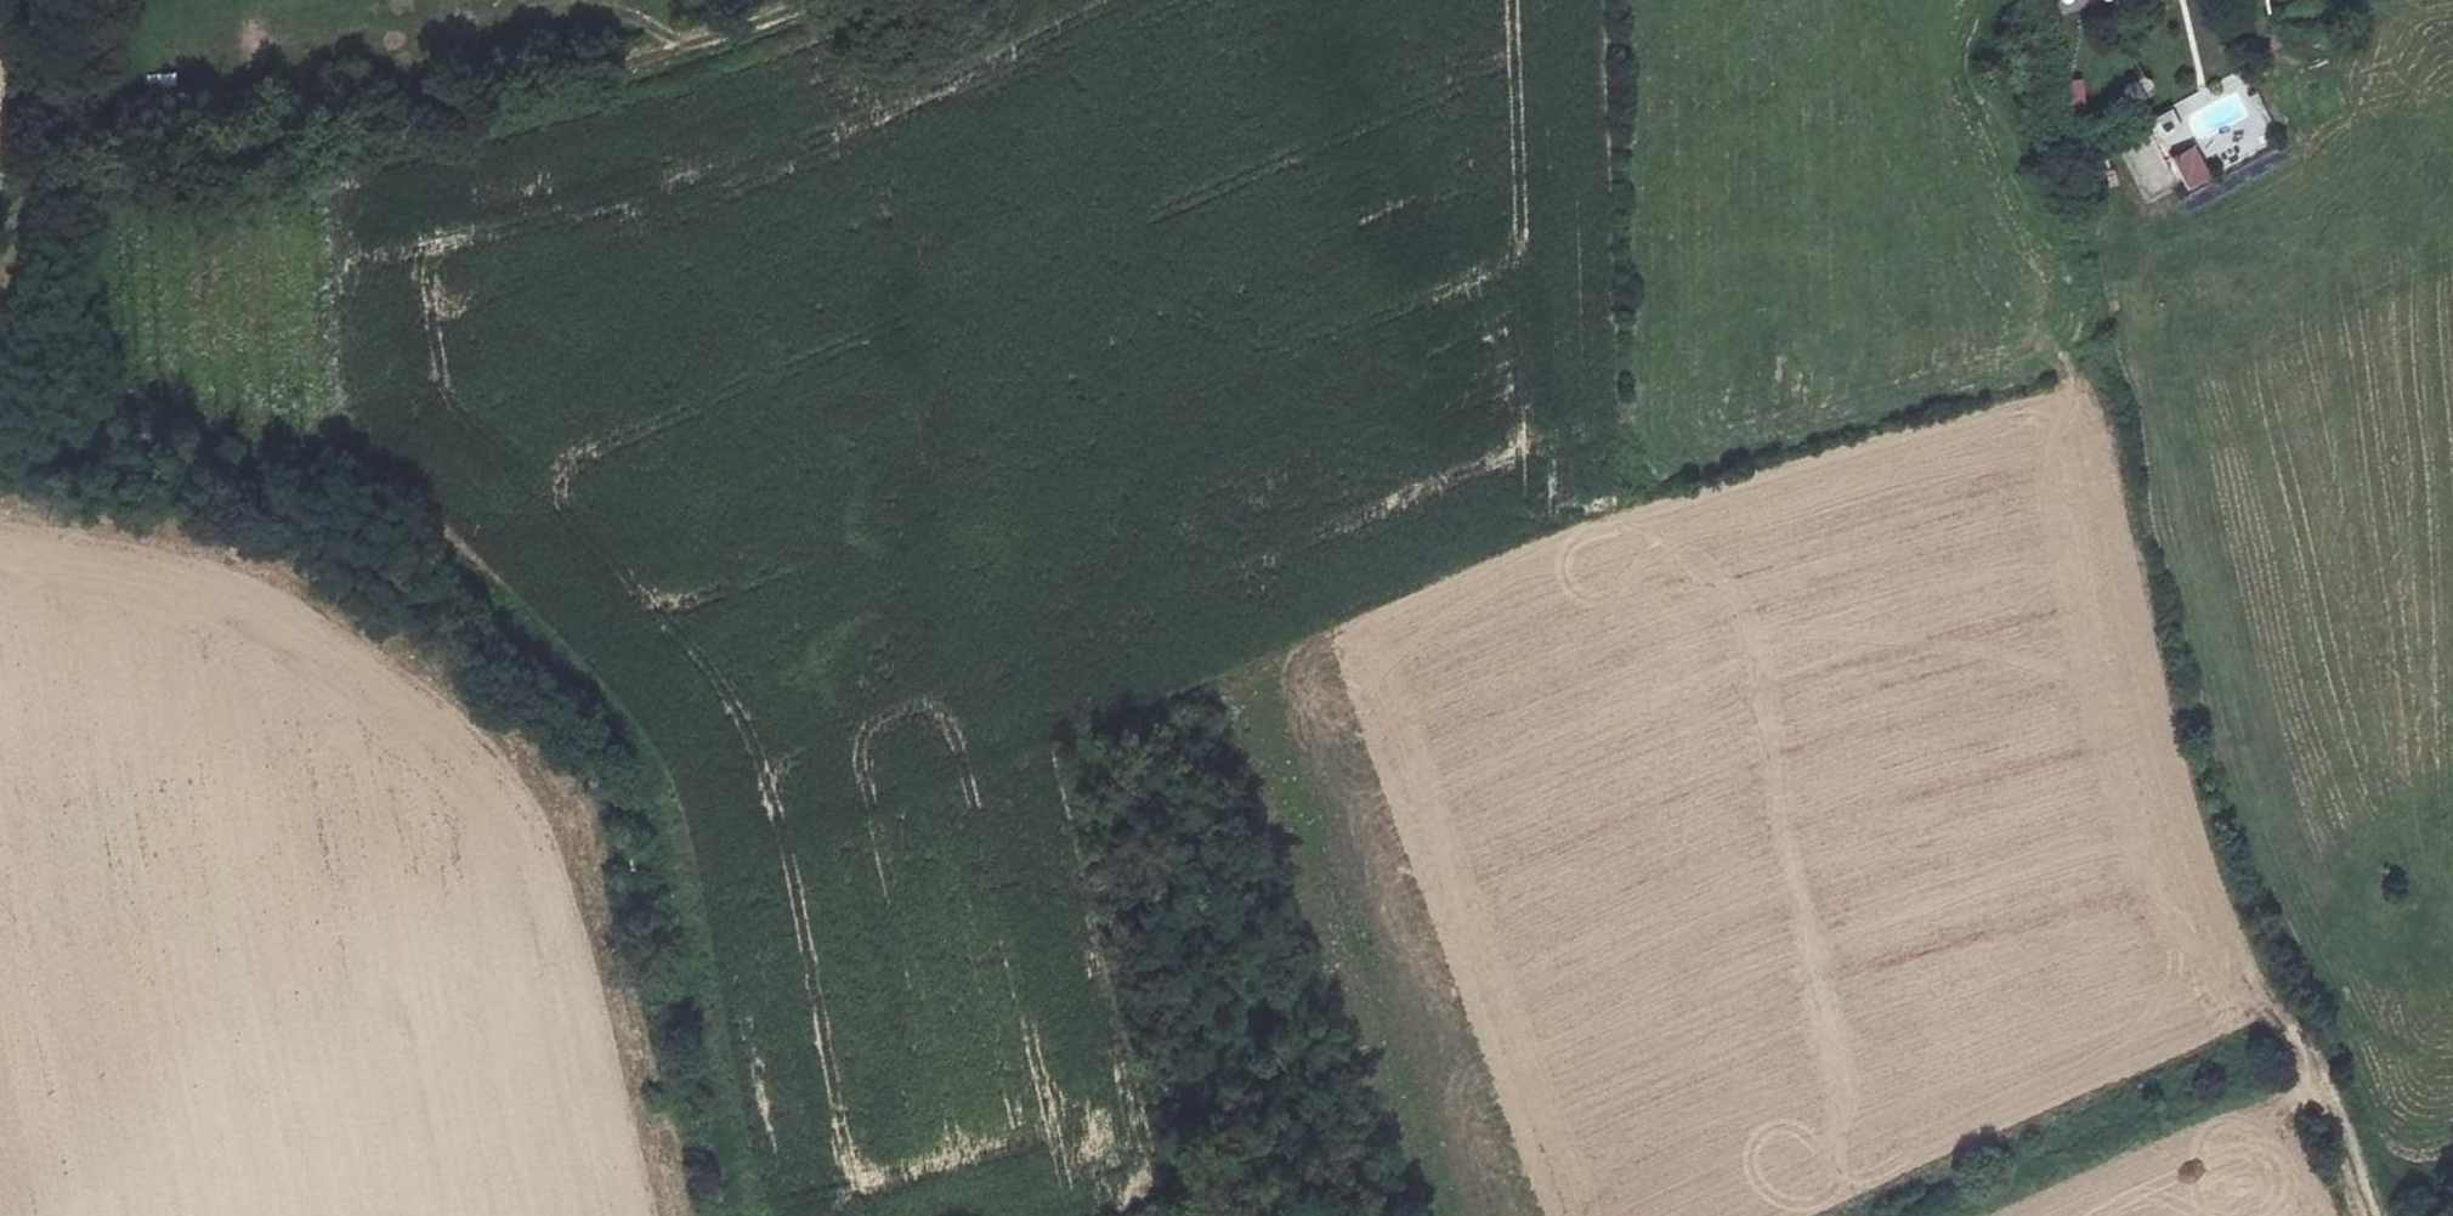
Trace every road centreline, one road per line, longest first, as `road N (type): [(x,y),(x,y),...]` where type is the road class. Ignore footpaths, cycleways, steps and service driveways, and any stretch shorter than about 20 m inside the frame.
road 1 (track): [(784,0),(476,108),(132,173),(0,219)]

